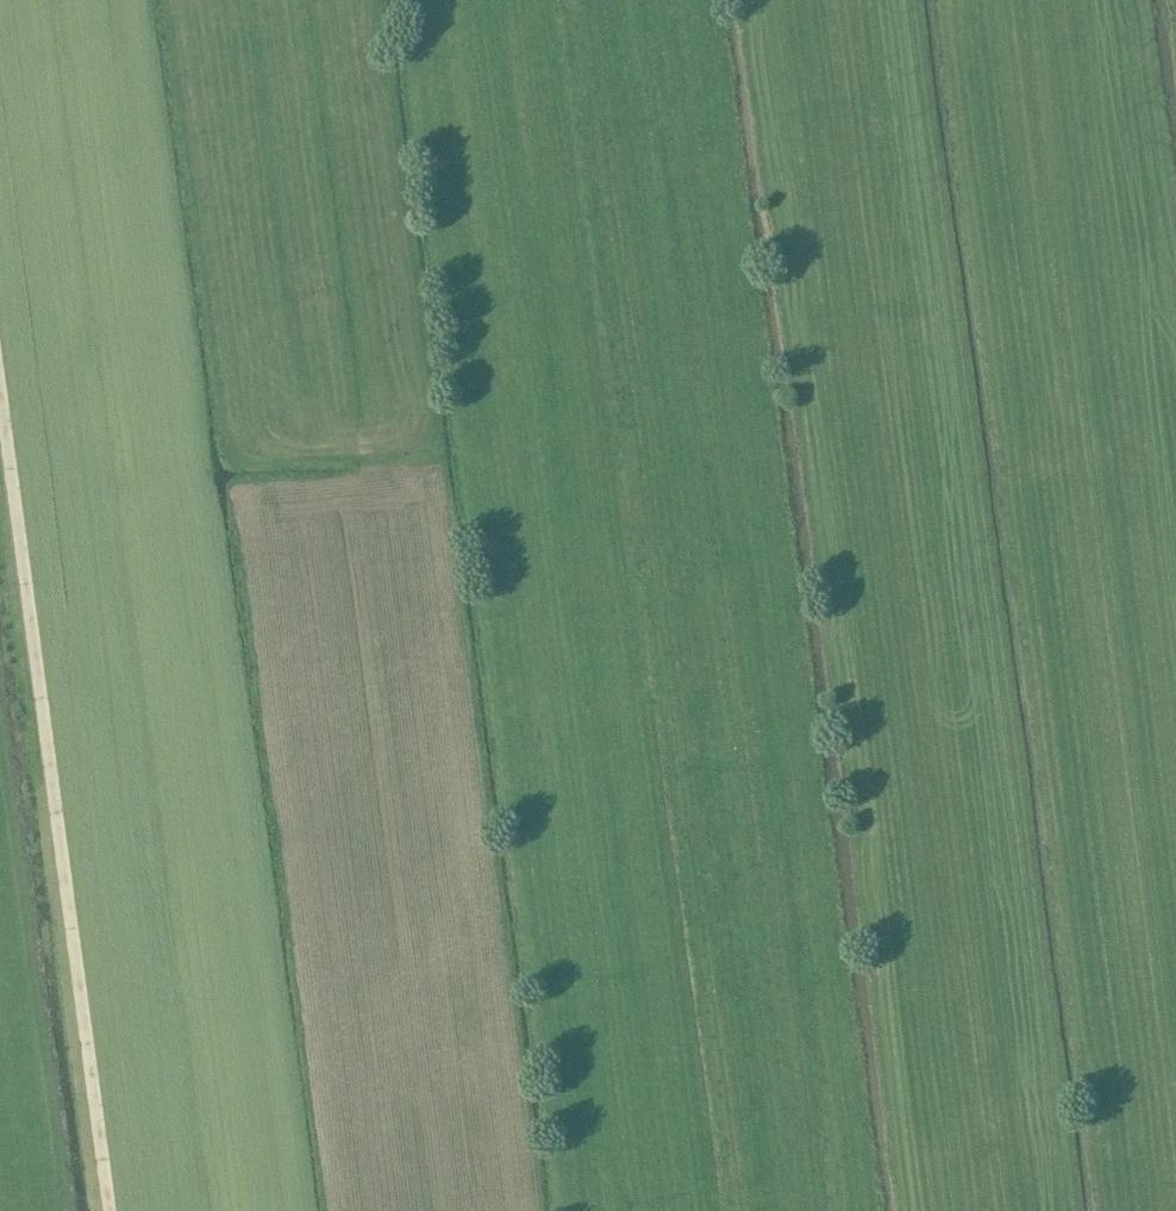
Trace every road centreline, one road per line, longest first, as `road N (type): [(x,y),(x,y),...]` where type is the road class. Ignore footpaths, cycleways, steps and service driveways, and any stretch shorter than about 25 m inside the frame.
road 1 (track): [(107,1210),(0,413)]

